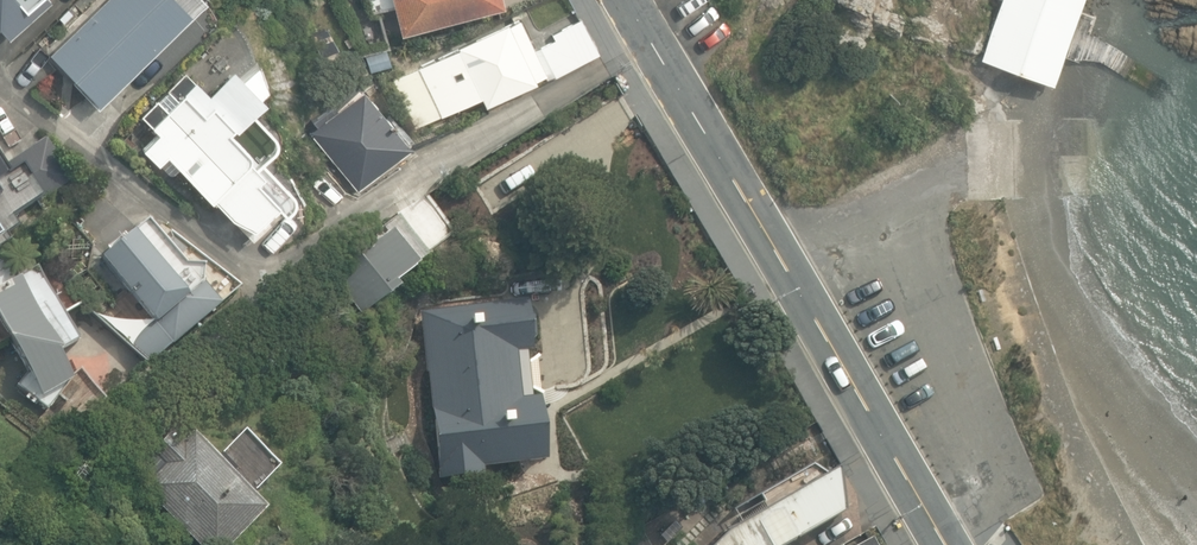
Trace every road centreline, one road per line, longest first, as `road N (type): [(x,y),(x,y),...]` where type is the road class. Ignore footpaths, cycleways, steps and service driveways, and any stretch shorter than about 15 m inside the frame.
road 1 (tertiary): [(626,0),(952,544)]

